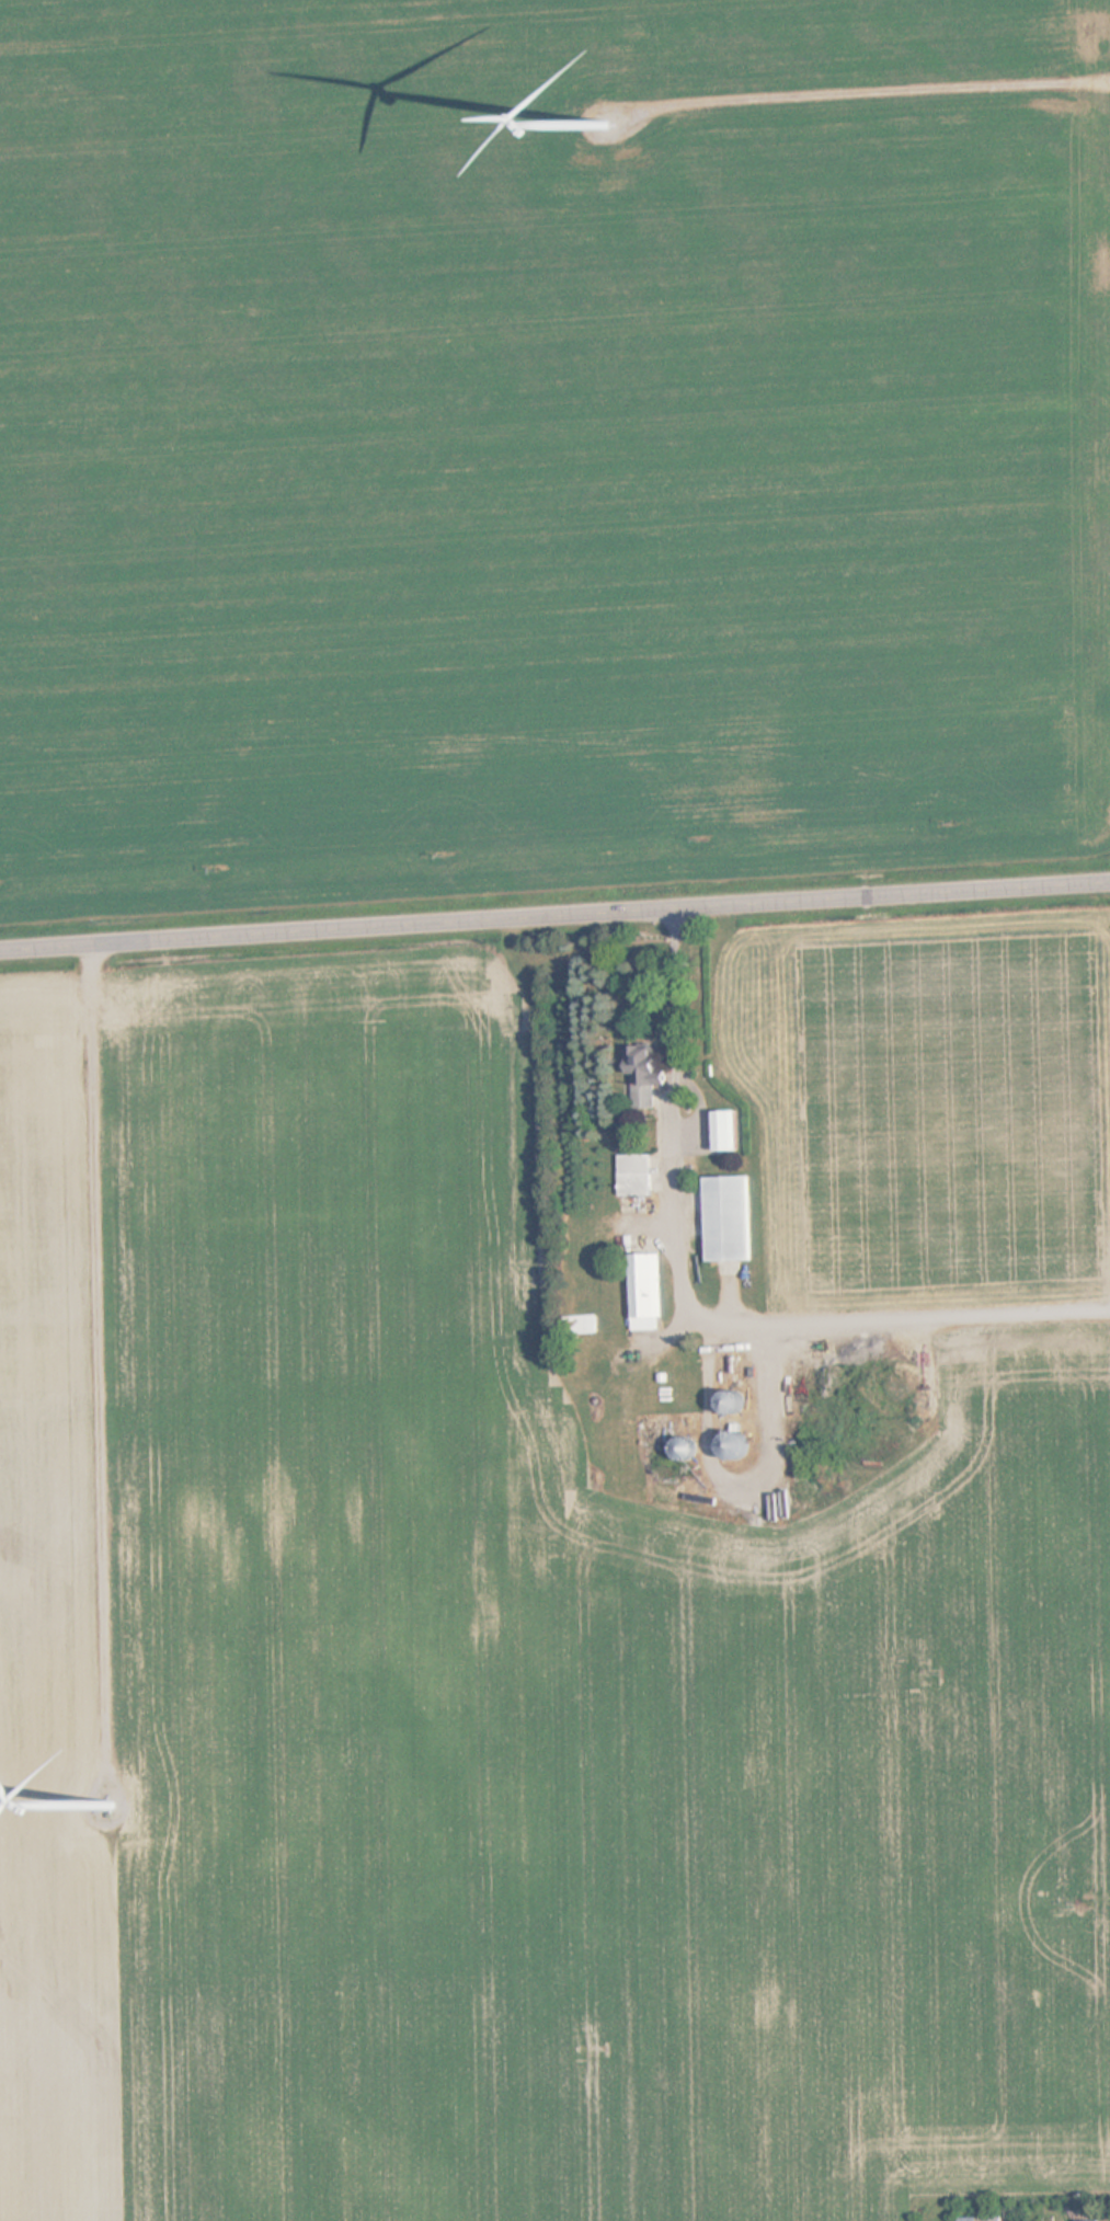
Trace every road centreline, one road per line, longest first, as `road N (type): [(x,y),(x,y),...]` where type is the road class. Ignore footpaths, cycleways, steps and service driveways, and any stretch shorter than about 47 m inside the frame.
road 1 (residential): [(0,951),(1109,882)]

